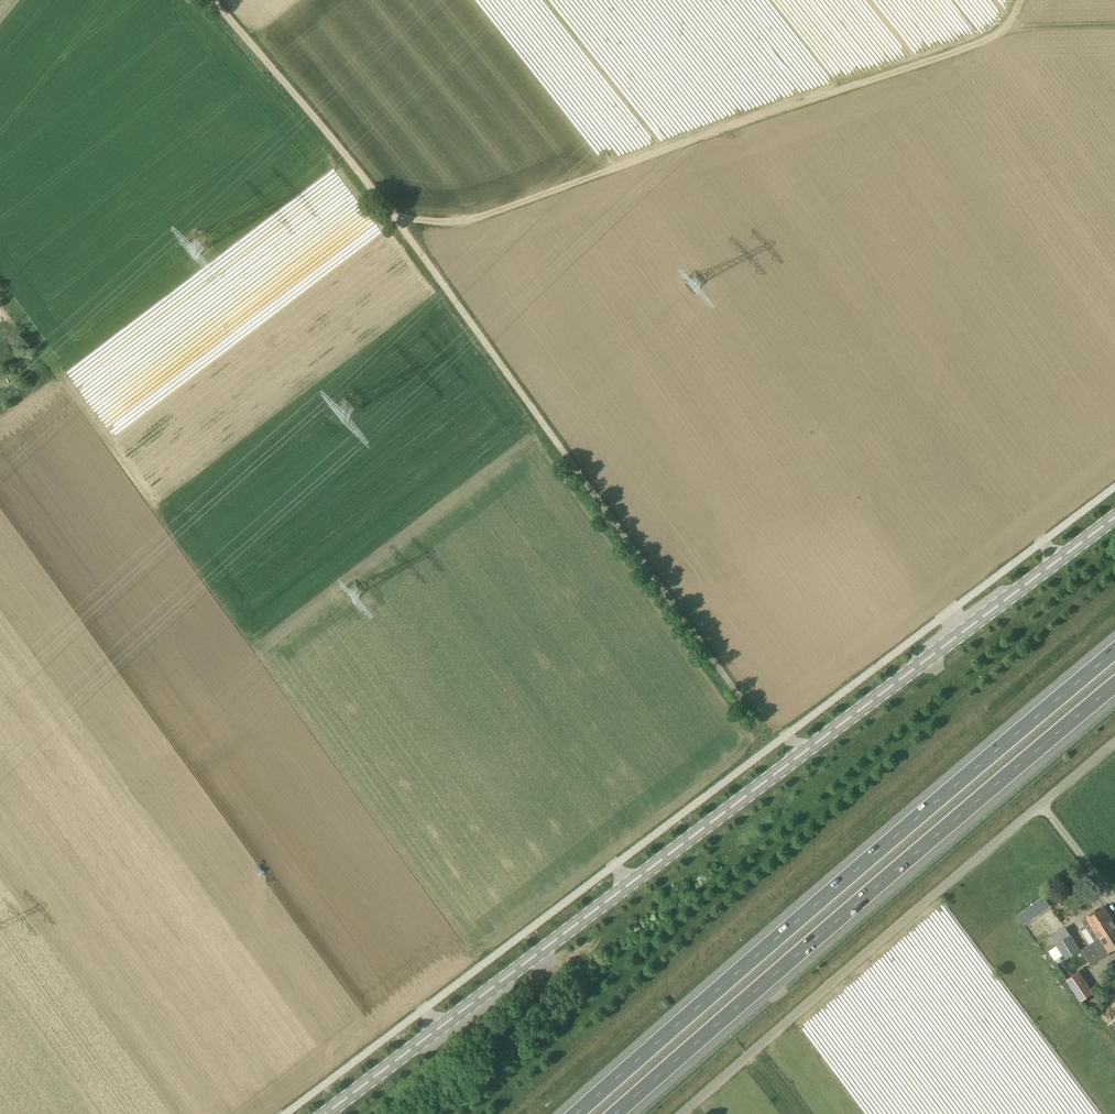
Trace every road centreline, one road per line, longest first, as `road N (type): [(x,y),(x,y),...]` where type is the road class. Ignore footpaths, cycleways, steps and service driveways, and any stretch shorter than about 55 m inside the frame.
road 1 (secondary): [(330,1113),(1114,519)]
road 2 (unclassified): [(743,708),(396,221),(209,0)]
road 3 (motorway): [(1114,653),(579,1113)]
road 4 (track): [(1021,0),(1007,28),(982,44),(476,219),(396,221)]
road 5 (motorway): [(616,1113),(1114,689)]
road 6 (unclassified): [(684,1113),(1114,746)]

